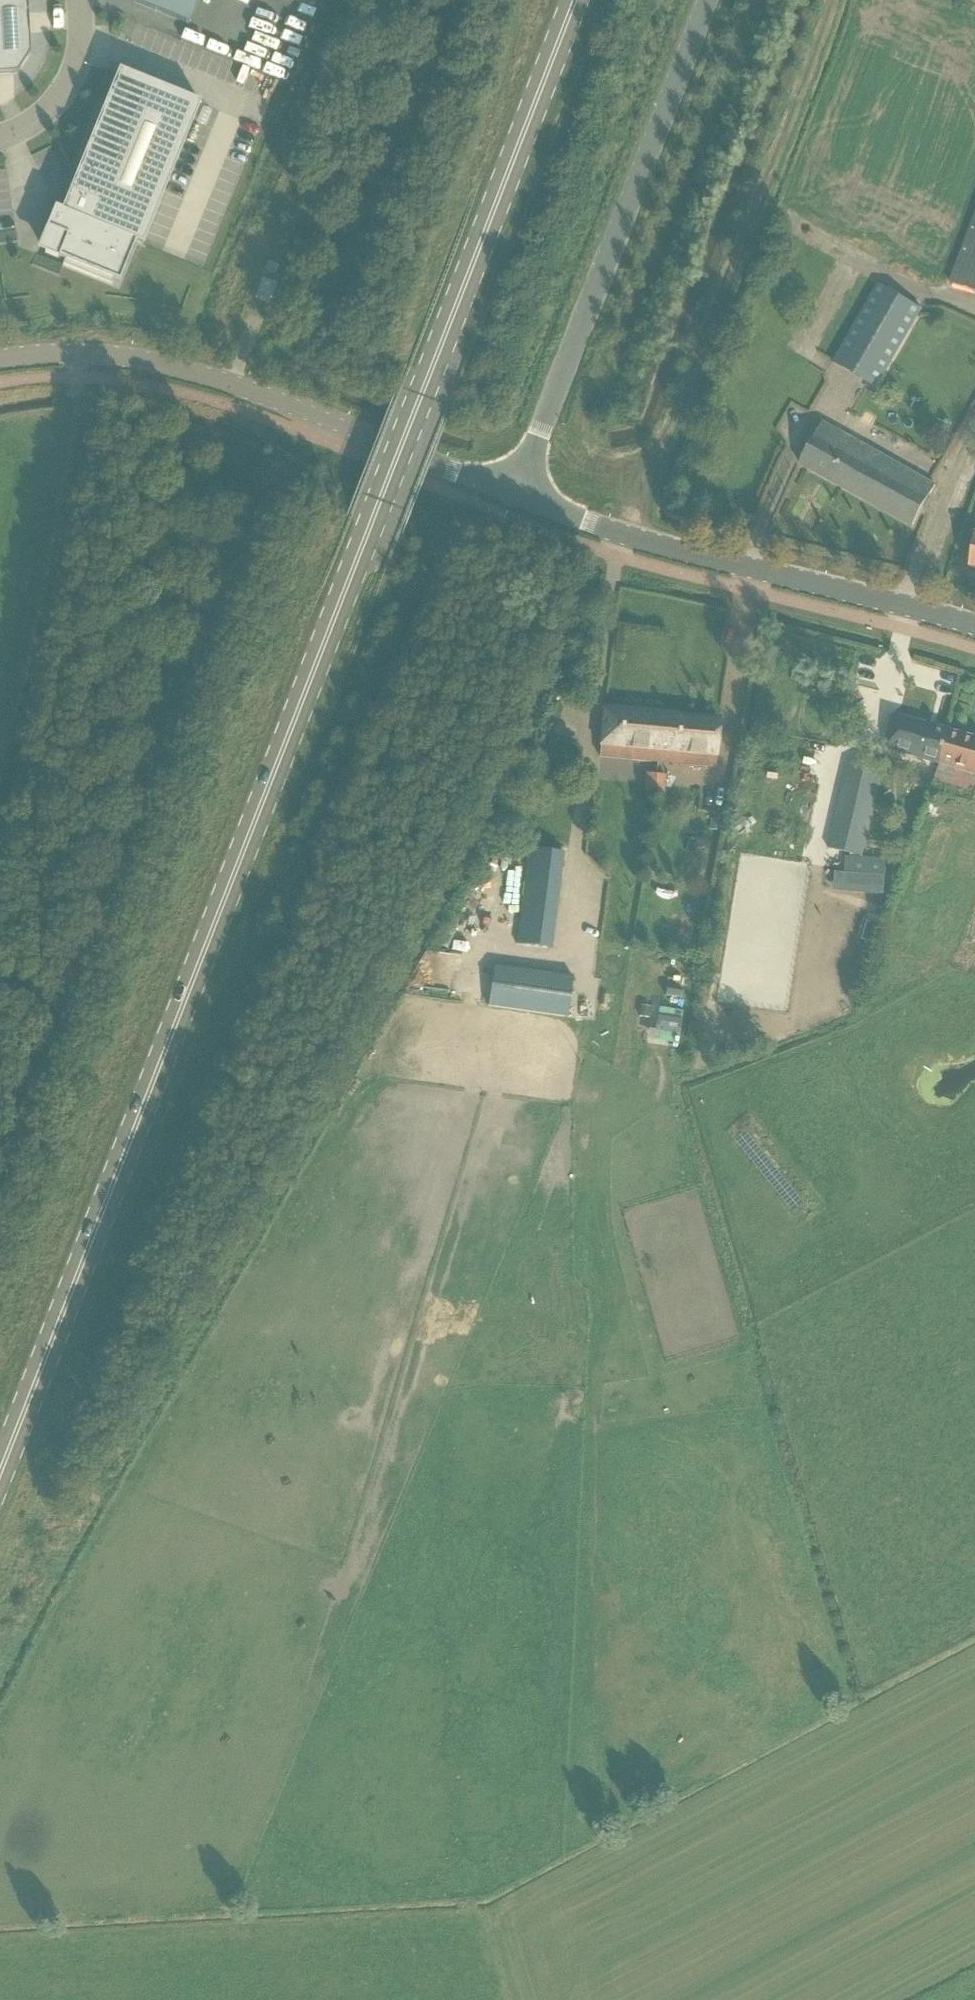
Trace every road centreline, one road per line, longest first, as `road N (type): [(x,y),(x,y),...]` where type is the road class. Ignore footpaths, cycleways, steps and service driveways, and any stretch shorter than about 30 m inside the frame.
road 1 (primary): [(0,1462),(570,0)]
road 2 (tertiary): [(513,494),(200,375),(107,357),(0,360)]
road 3 (tertiary): [(513,494),(711,0)]
road 4 (tertiary): [(974,627),(738,571),(513,494)]
road 5 (unclassified): [(0,142),(45,120),(72,84),(82,45),(79,0)]

